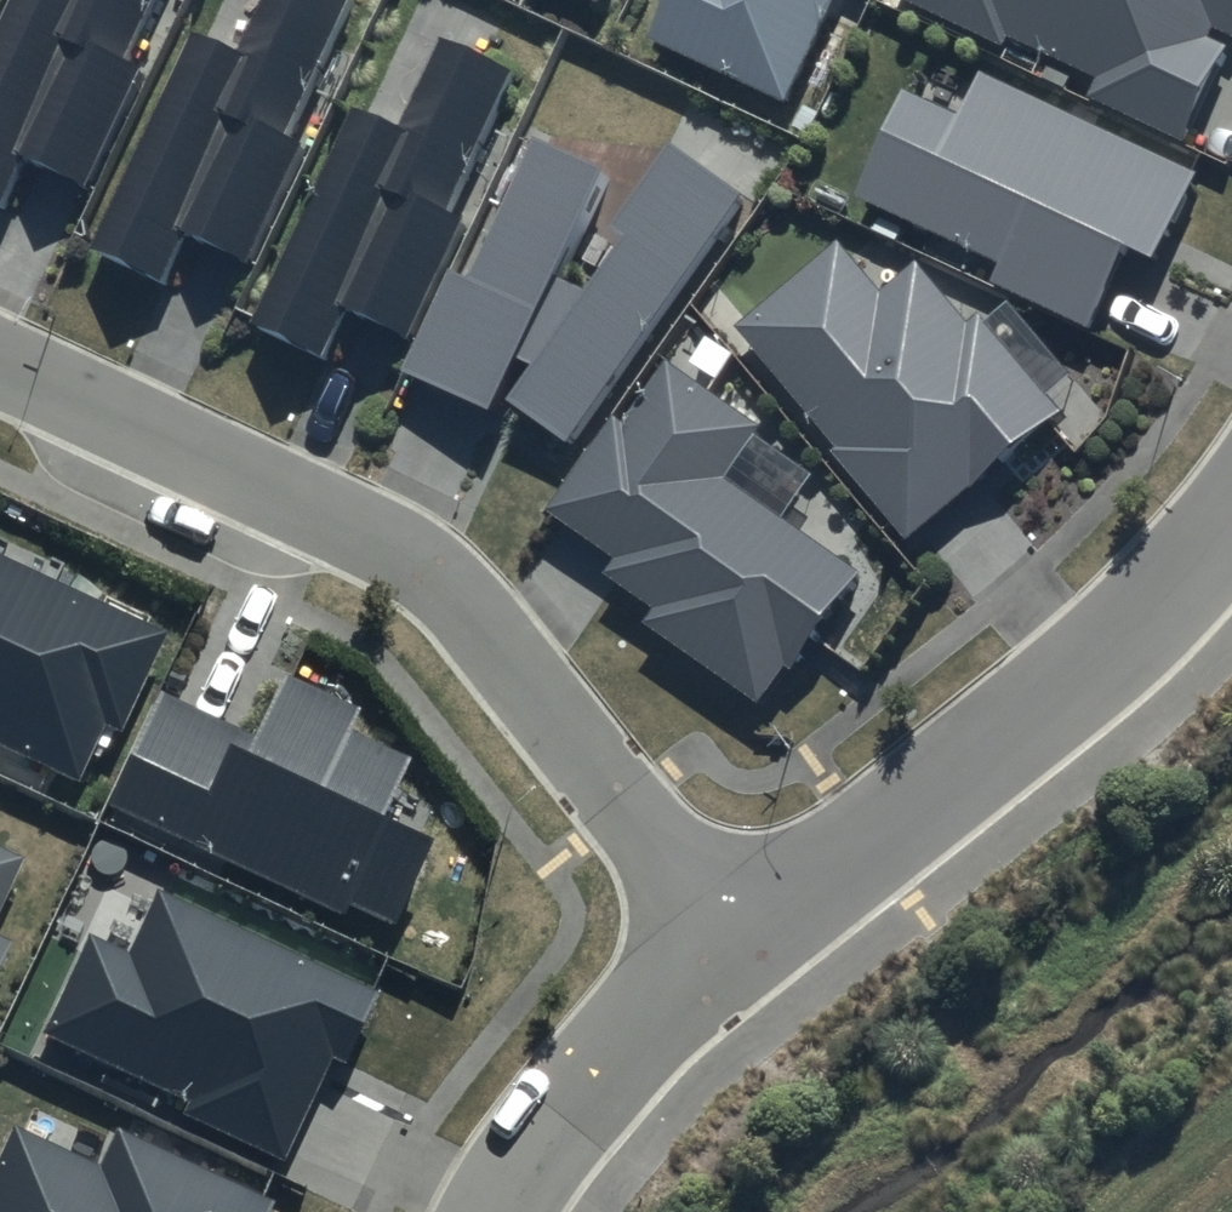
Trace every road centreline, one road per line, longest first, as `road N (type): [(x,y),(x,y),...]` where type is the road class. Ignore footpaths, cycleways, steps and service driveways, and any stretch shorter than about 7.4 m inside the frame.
road 1 (residential): [(0,365),(396,550),(466,608),(727,943)]
road 2 (residential): [(727,943),(1057,698),(1231,523)]
road 3 (residential): [(501,1211),(601,1073),(727,943)]

